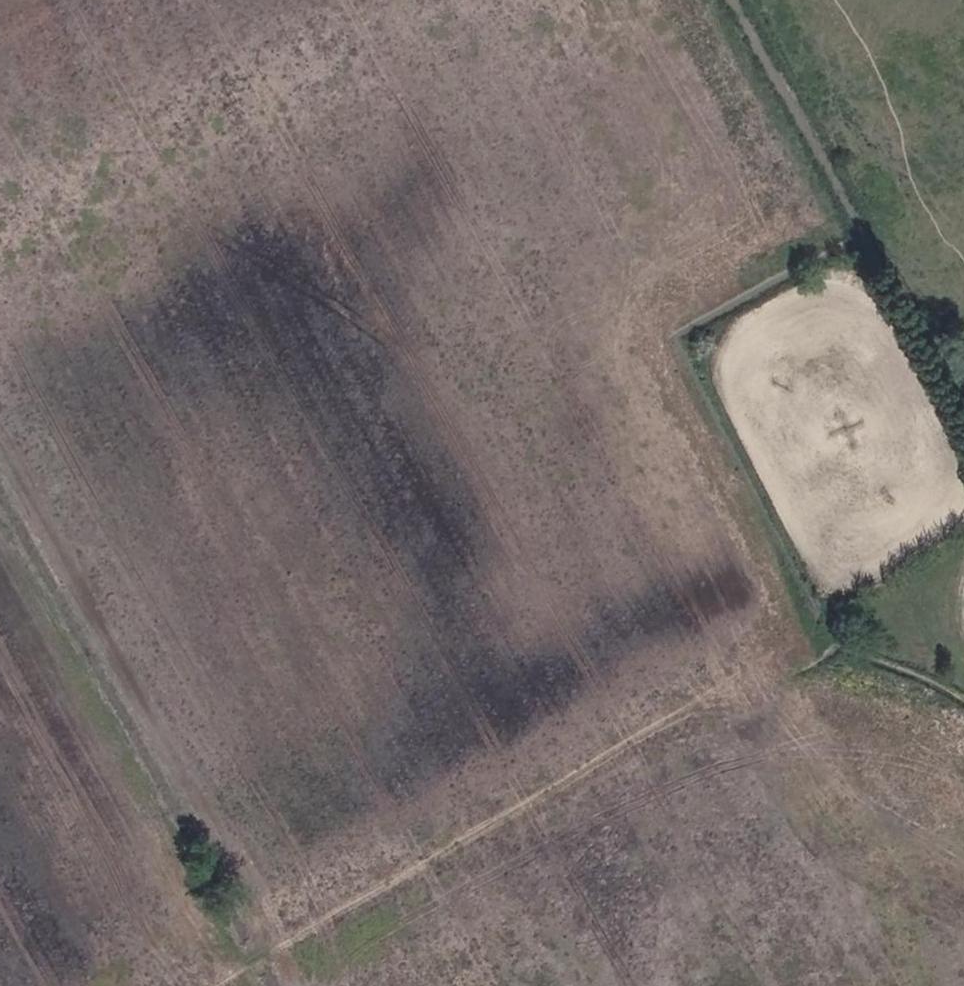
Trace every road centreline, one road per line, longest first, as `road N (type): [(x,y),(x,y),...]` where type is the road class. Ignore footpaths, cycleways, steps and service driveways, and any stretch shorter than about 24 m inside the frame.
road 1 (track): [(963,706),(795,653),(220,985)]

